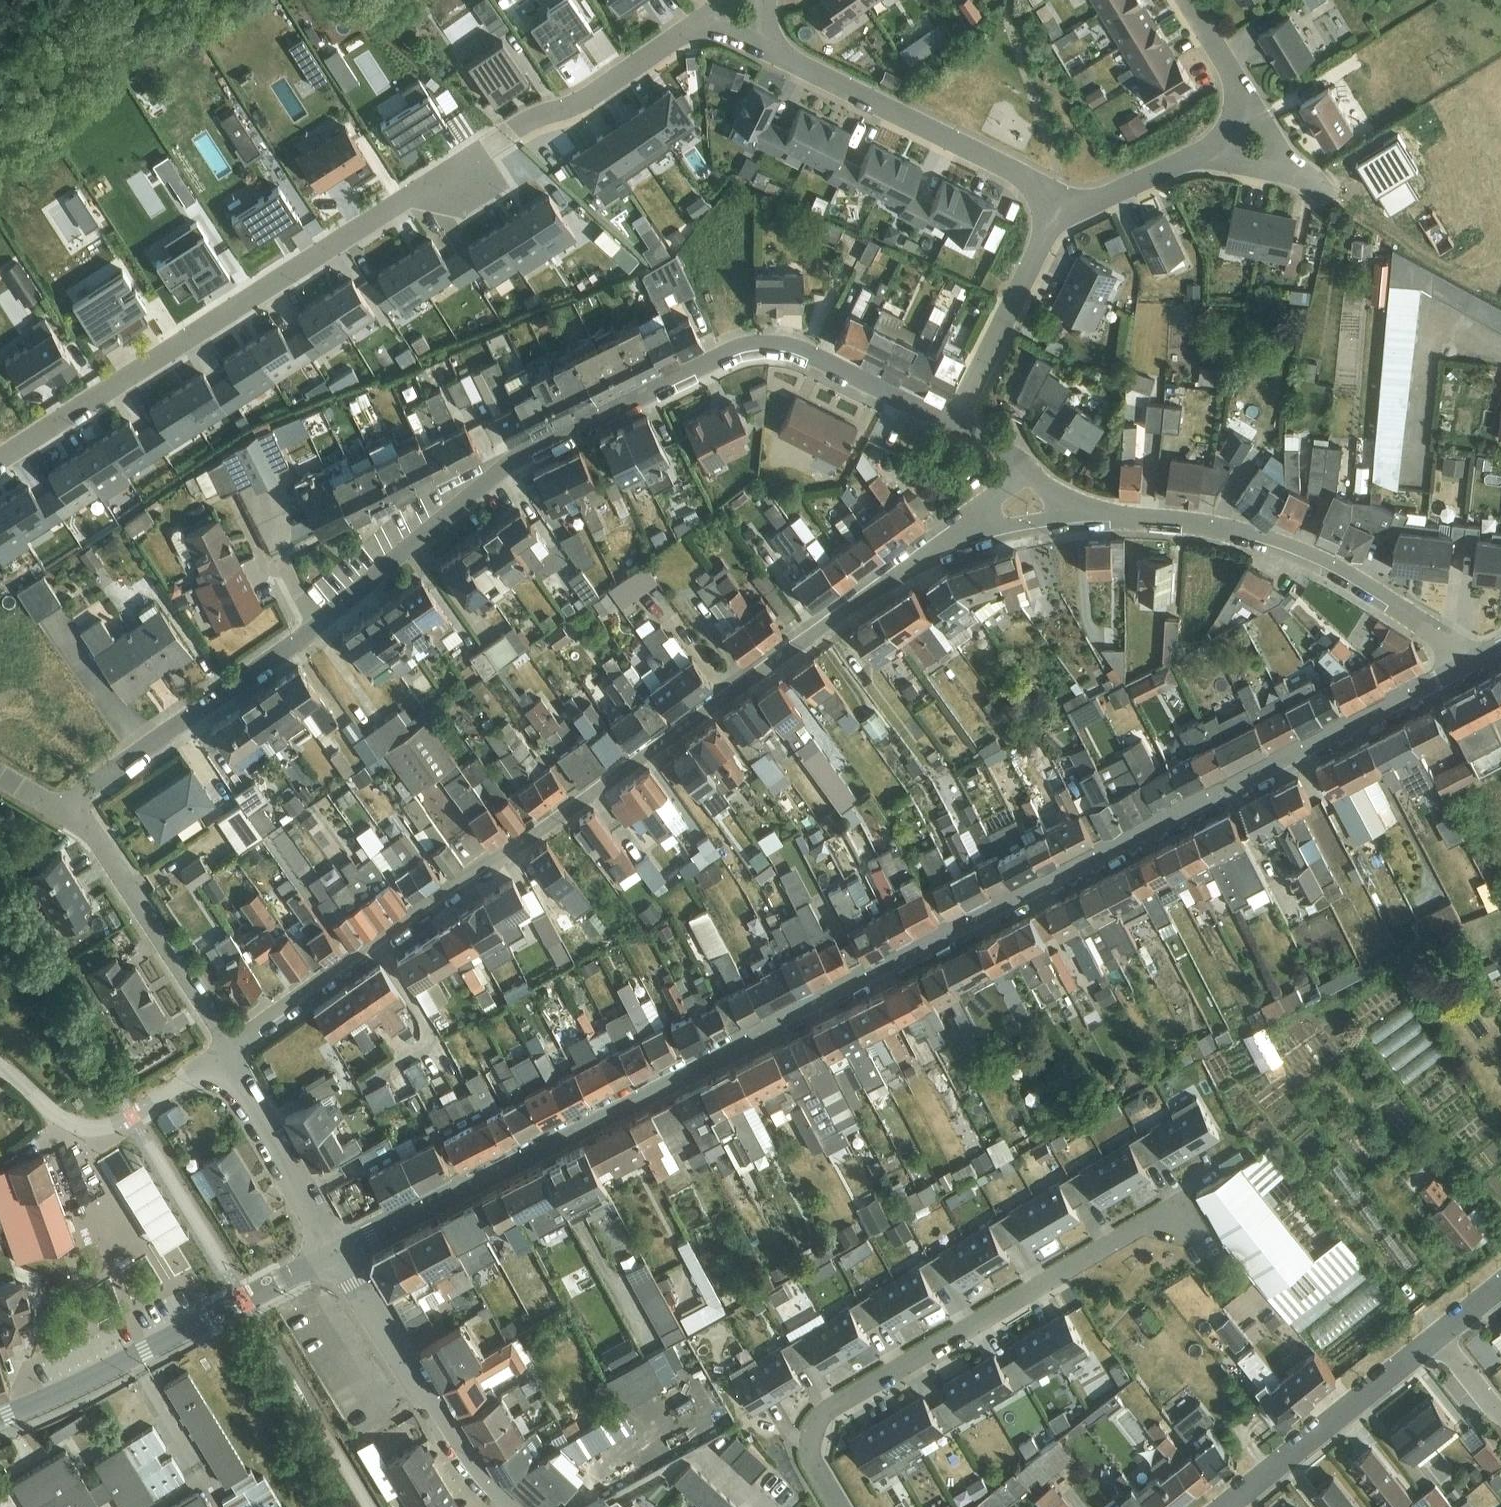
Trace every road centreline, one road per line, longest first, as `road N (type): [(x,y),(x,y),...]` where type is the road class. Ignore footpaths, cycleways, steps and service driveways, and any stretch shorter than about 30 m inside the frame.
road 1 (residential): [(1463,669),(336,1255)]
road 2 (residential): [(81,811),(95,782),(319,623),(503,464),(739,345),(806,349),(954,422)]
road 3 (residential): [(227,1055),(971,525)]
road 4 (unclassified): [(0,460),(466,161)]
road 5 (residential): [(840,1506),(810,1445),(828,1408),(1139,1227),(1177,1221)]
road 6 (residential): [(1086,512),(1187,521),(1272,540),(1350,575),(1435,631),(1463,669)]
road 7 (residential): [(740,8),(784,56),(1018,173),(1056,209)]
road 8 (tertiary): [(336,1255),(0,1419)]
road 9 (tertiary): [(505,1506),(457,1448),(336,1255)]
road 10 (residential): [(227,1055),(81,811)]
road 11 (unclassified): [(227,1055),(129,1118),(90,1131),(54,1115),(0,1065)]
road 12 (residential): [(1227,1506),(1437,1336)]
road 13 (residential): [(740,8),(694,26),(596,92),(522,123)]
road 14 (residential): [(954,422),(1056,209)]
road 15 (residential): [(336,1255),(227,1055)]
road 16 (residential): [(1056,209),(1253,140)]
road 17 (residential): [(1253,140),(1235,79),(1187,0)]

